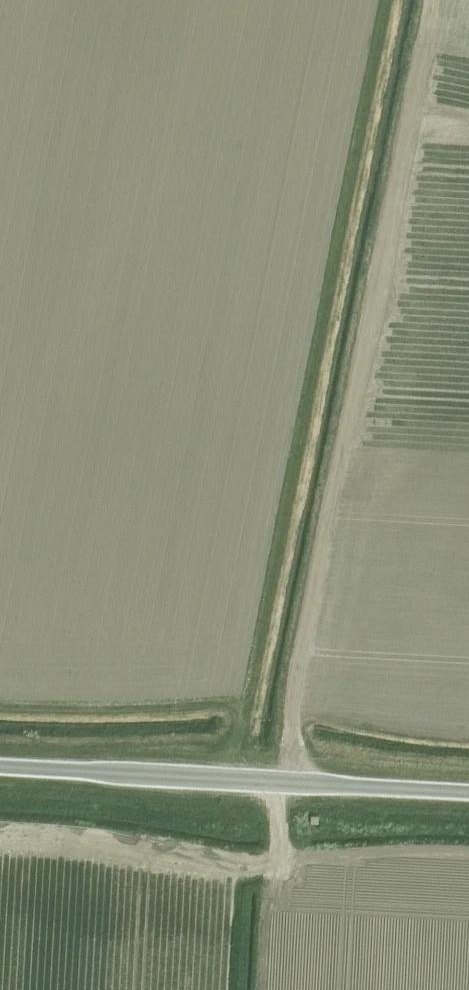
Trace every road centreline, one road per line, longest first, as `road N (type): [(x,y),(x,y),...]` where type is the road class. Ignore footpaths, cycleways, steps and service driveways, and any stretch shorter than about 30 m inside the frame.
road 1 (unclassified): [(0,771),(468,794)]

